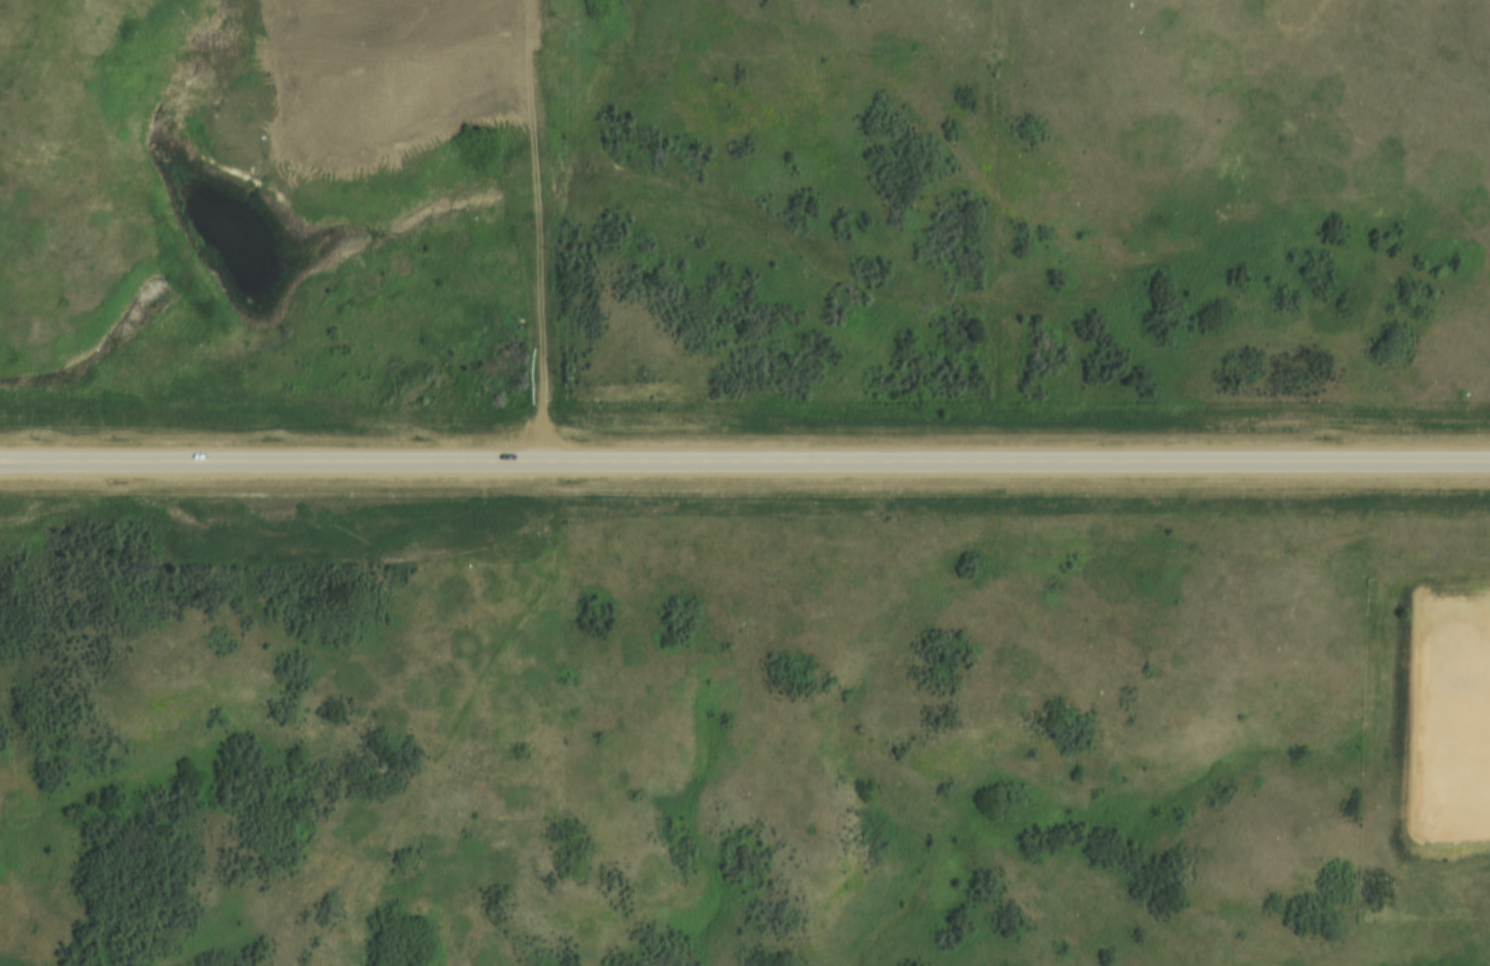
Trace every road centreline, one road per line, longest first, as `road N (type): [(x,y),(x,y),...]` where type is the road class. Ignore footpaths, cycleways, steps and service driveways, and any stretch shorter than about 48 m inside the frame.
road 1 (tertiary): [(1489,463),(0,461)]

